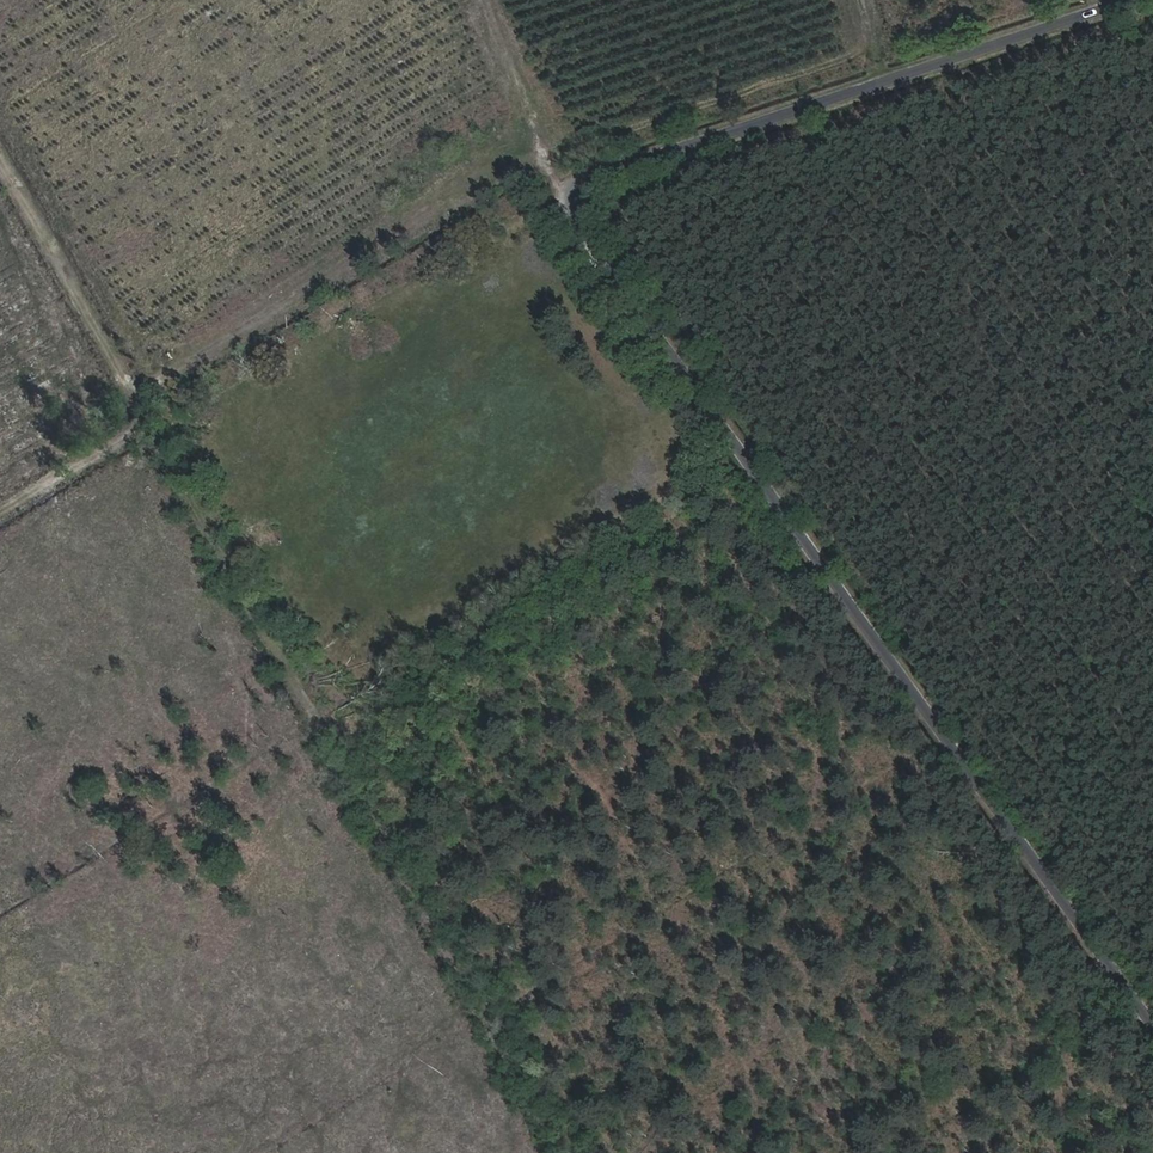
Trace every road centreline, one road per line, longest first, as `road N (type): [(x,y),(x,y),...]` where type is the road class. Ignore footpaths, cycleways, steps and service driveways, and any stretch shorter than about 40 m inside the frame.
road 1 (residential): [(1152,1010),(568,185),(1137,0)]
road 2 (track): [(568,185),(541,156),(480,0)]

